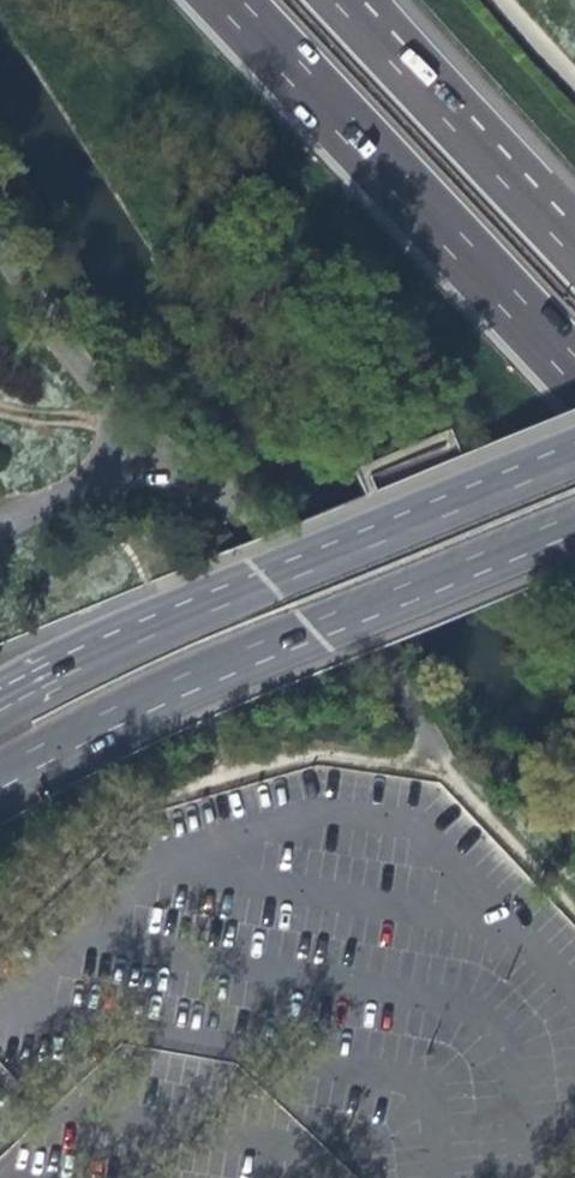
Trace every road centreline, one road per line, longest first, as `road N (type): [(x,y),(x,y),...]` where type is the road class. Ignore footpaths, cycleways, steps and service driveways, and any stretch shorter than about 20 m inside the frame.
road 1 (motorway): [(232,0),(574,368)]
road 2 (motorway): [(574,244),(345,0)]

